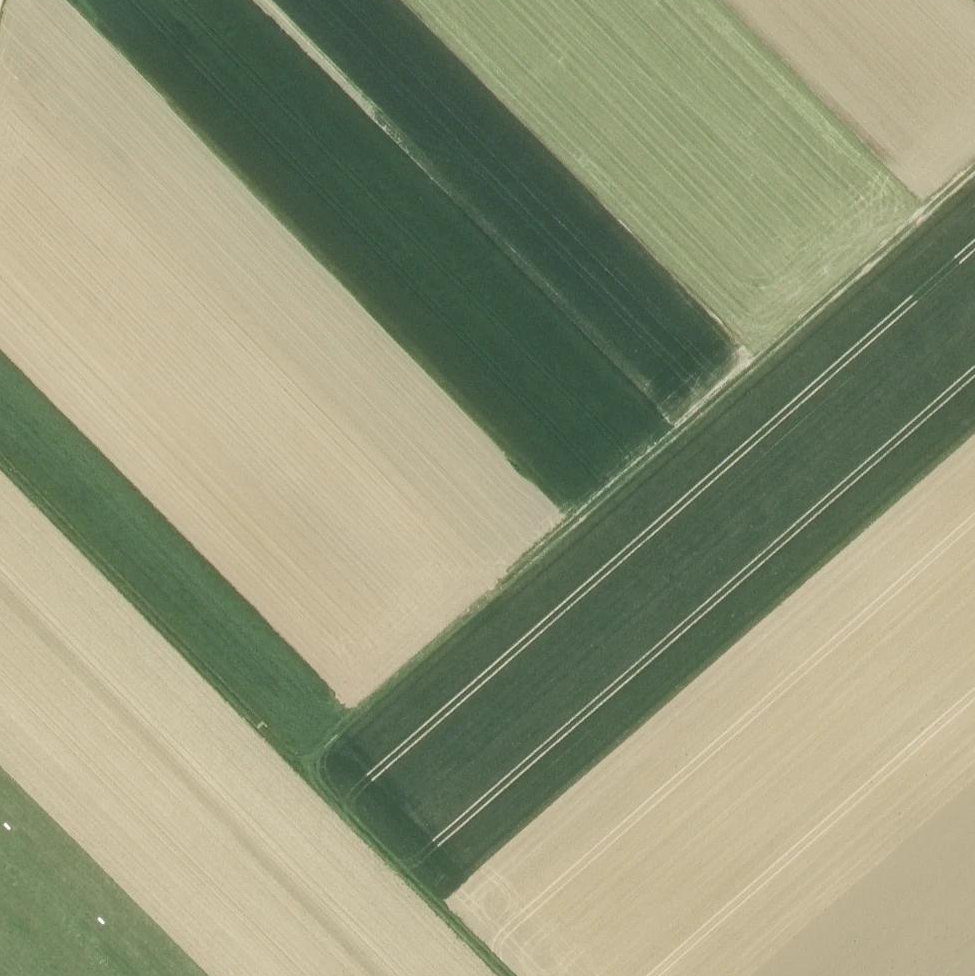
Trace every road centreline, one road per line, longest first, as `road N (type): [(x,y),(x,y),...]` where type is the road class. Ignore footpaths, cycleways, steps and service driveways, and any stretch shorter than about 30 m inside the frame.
road 1 (track): [(296,767),(974,171)]
road 2 (track): [(0,470),(505,975)]

